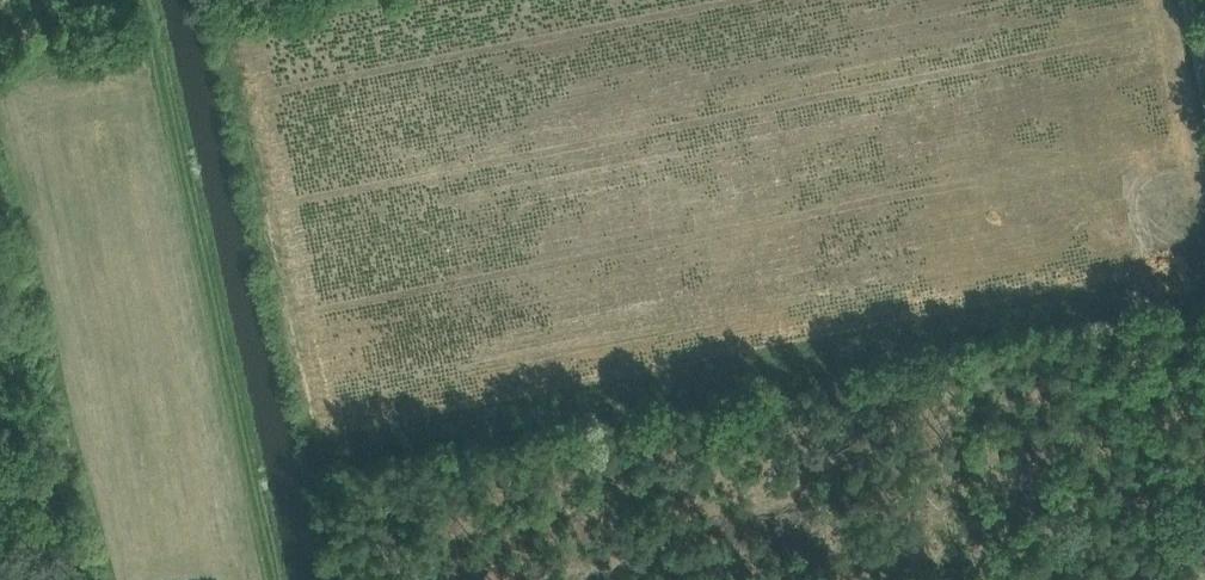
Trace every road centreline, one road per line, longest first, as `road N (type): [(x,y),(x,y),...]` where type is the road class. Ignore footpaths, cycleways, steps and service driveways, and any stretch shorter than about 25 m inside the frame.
road 1 (track): [(266,579),(139,0)]

